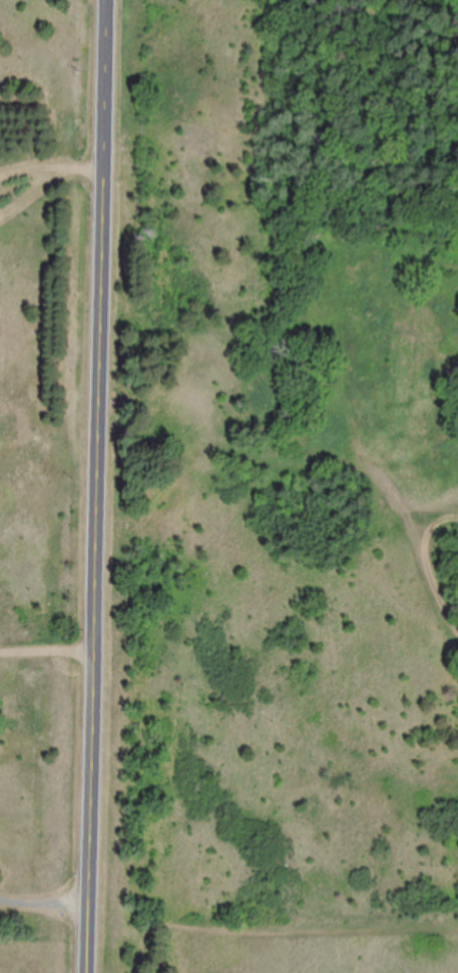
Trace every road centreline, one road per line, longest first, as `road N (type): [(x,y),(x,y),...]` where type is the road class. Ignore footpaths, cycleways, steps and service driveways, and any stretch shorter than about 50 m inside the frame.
road 1 (tertiary): [(86,972),(104,0)]
road 2 (residential): [(96,391),(198,456),(325,475),(399,501),(457,495)]

